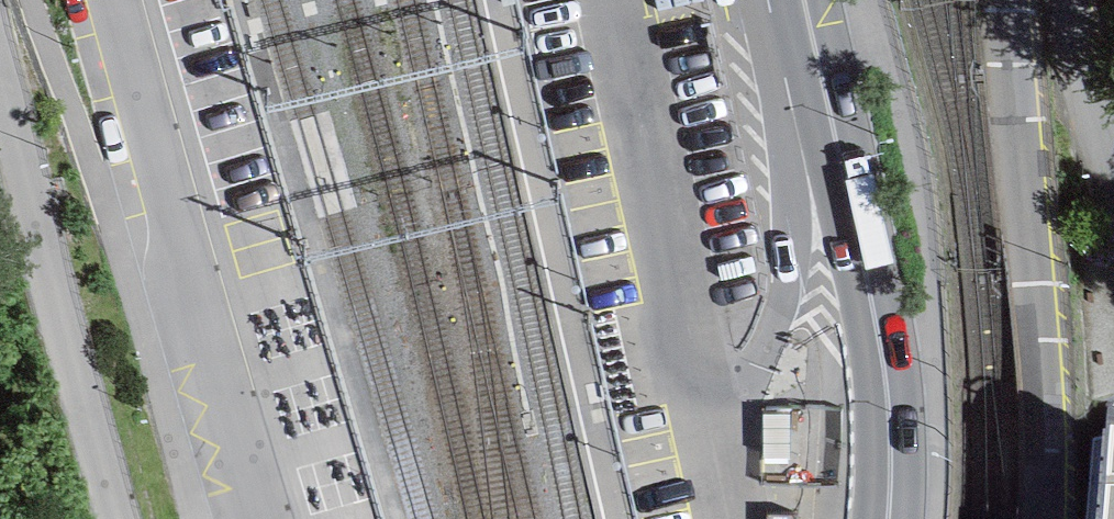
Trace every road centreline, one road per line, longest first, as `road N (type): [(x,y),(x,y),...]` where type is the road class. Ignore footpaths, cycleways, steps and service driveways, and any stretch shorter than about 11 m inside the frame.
road 1 (residential): [(249,518),(109,0)]
road 2 (primary): [(799,0),(877,338),(888,416),(886,518)]
road 3 (residential): [(1036,0),(1054,437),(1048,518)]
road 4 (residential): [(0,61),(121,518)]
road 5 (residential): [(1093,0),(1094,45),(1113,136)]

